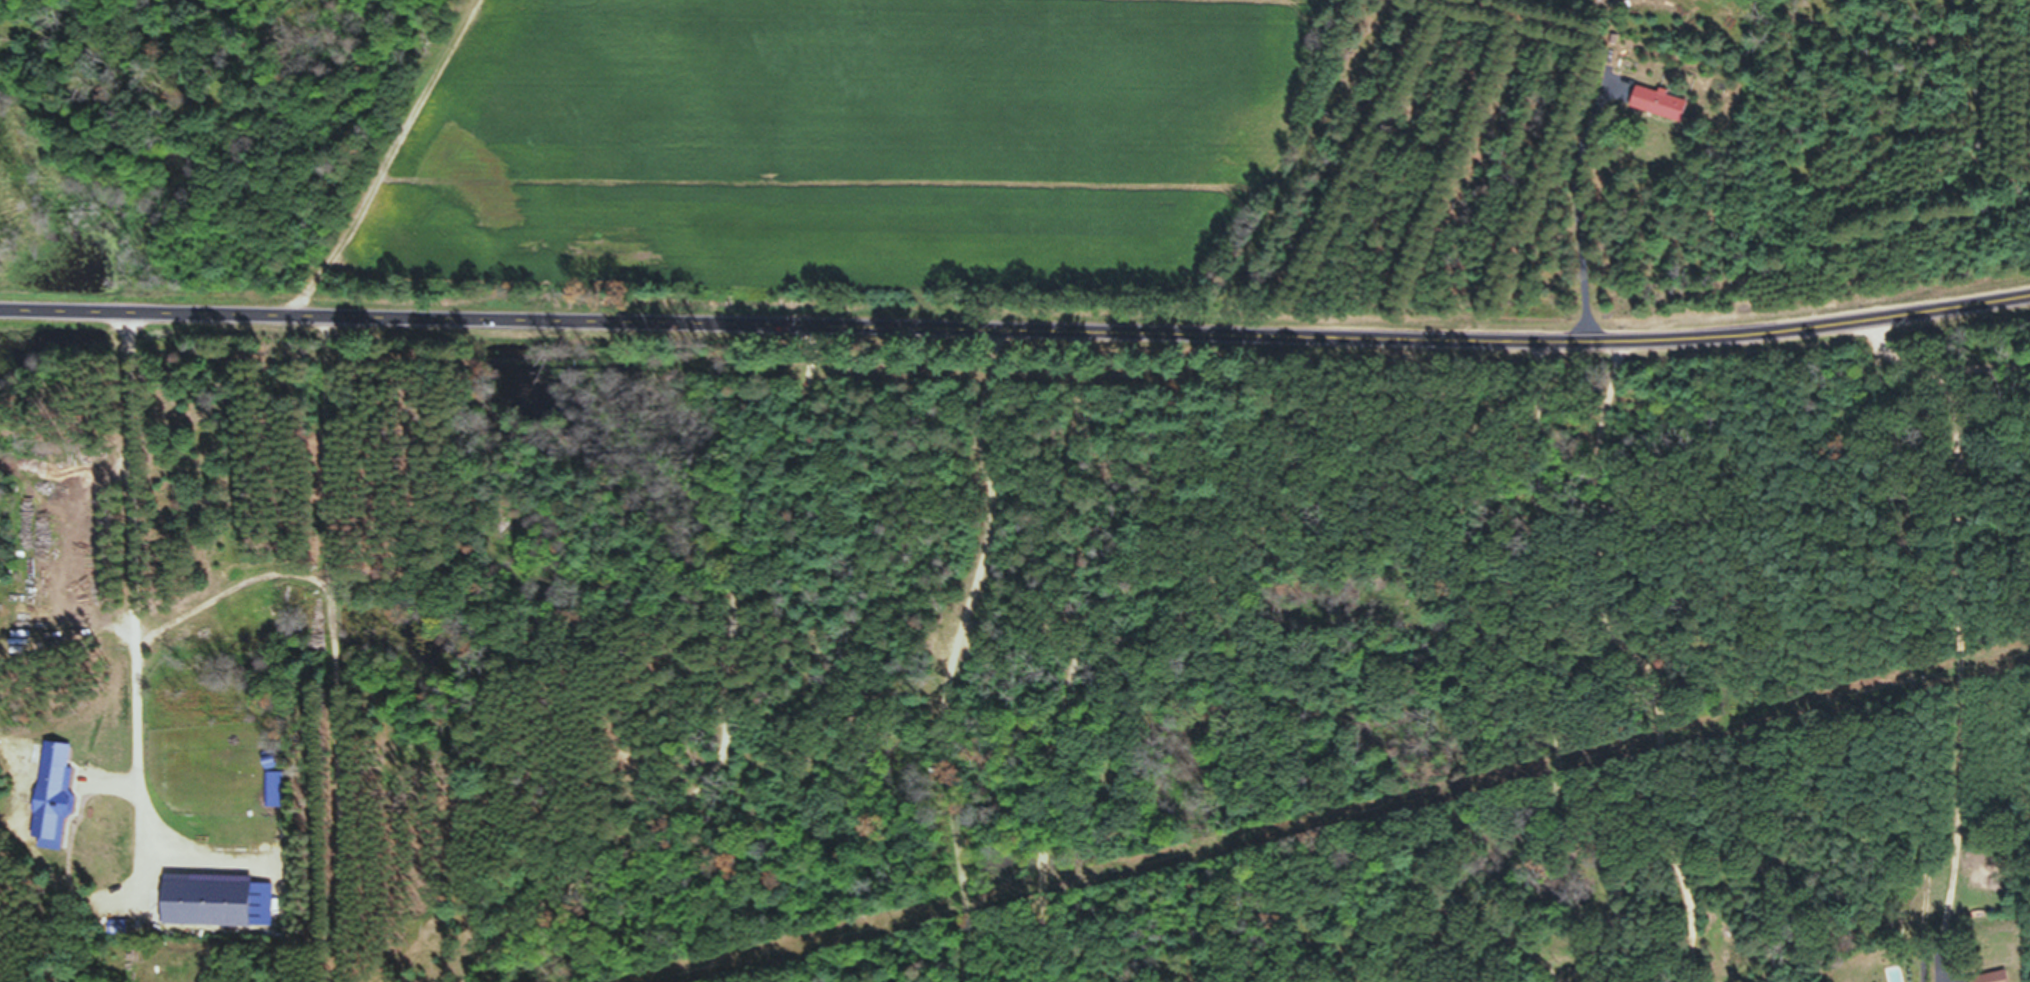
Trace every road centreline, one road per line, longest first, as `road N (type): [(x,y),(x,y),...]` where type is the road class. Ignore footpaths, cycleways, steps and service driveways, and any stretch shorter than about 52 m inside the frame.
road 1 (secondary): [(0,315),(1779,339),(2029,293)]
road 2 (residential): [(149,981),(124,311)]

